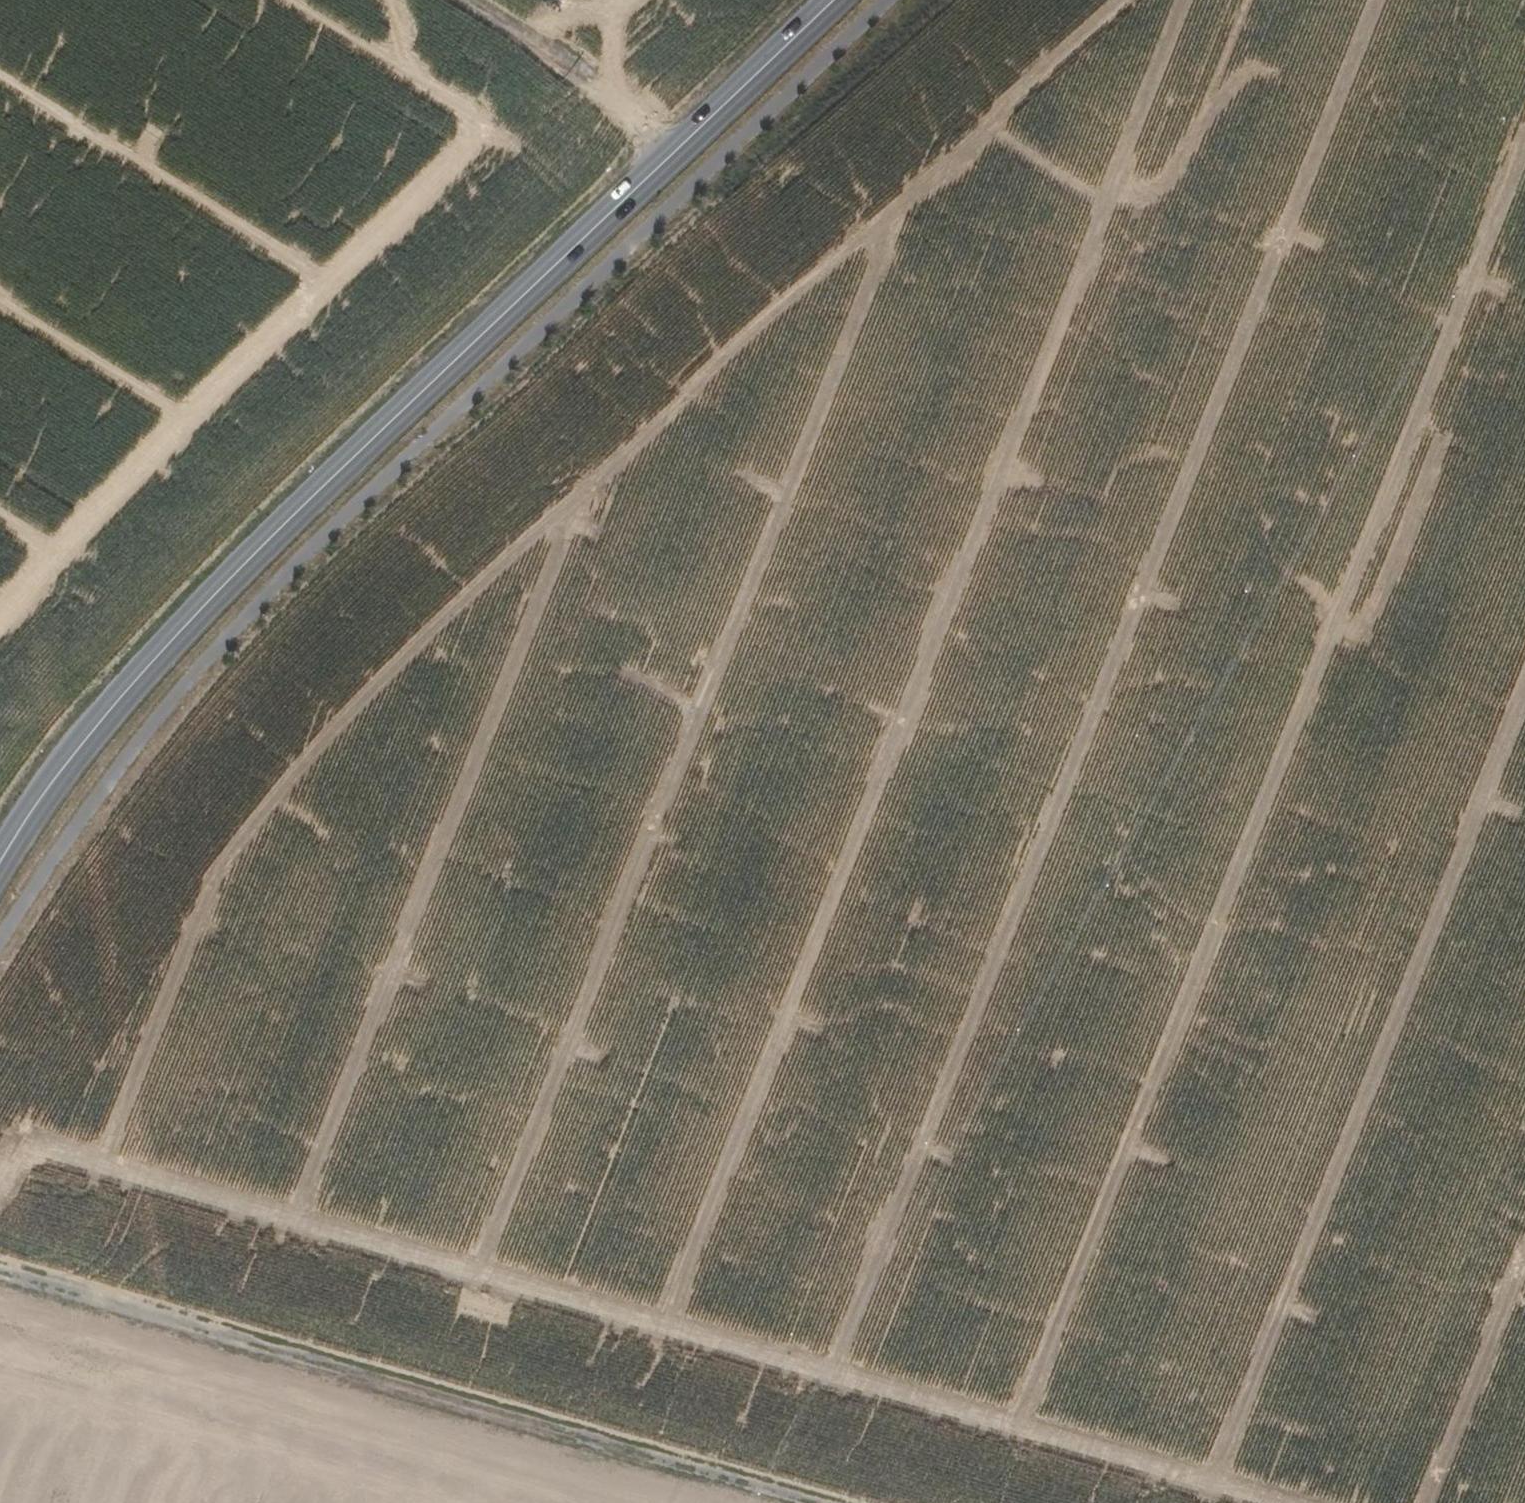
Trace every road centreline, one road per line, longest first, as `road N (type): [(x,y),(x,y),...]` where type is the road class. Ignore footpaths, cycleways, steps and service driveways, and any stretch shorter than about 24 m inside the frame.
road 1 (secondary): [(835,0),(269,540),(83,743),(0,864)]
road 2 (track): [(0,1264),(832,1502)]

